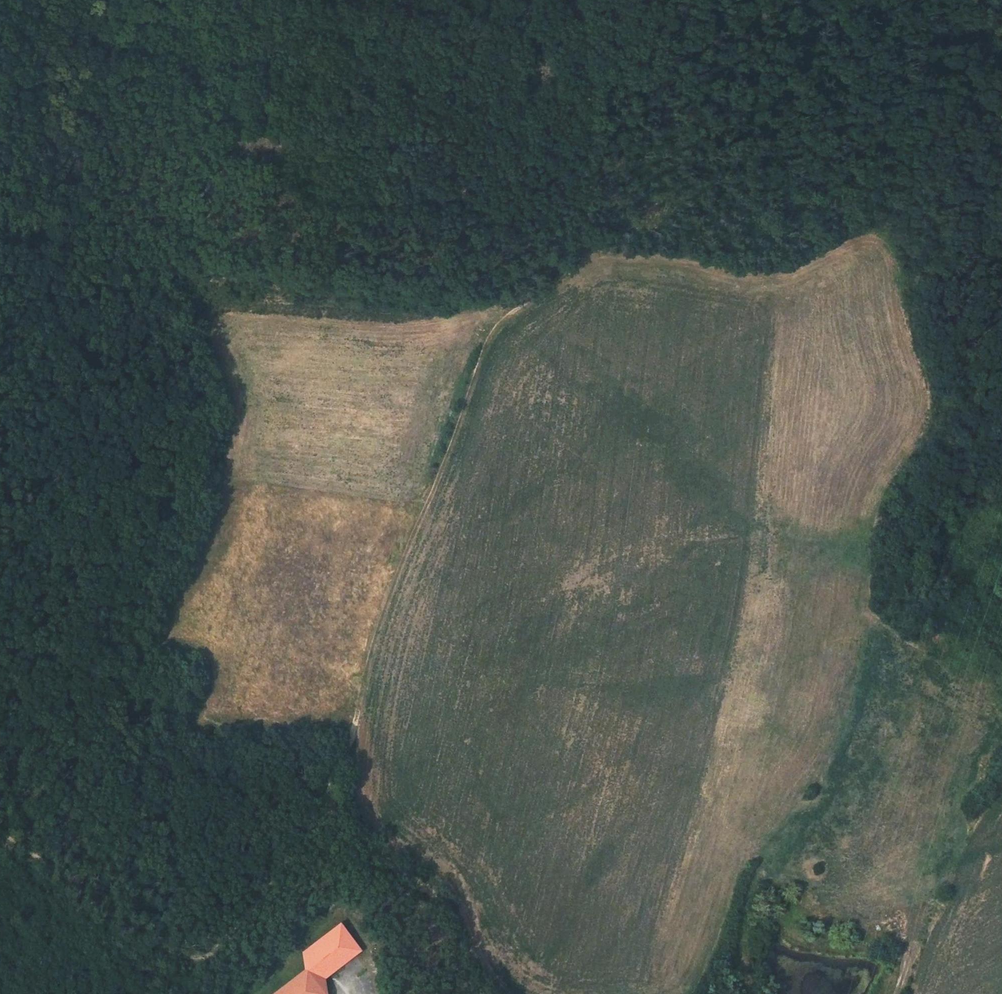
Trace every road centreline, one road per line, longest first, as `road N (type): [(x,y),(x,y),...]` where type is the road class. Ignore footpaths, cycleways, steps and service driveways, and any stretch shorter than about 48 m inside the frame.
road 1 (track): [(0,830),(139,932),(202,957),(217,948),(330,799),(374,642),(494,326),(566,278),(582,245),(593,202),(592,0)]
road 2 (track): [(330,799),(357,842),(432,891),(502,993)]

